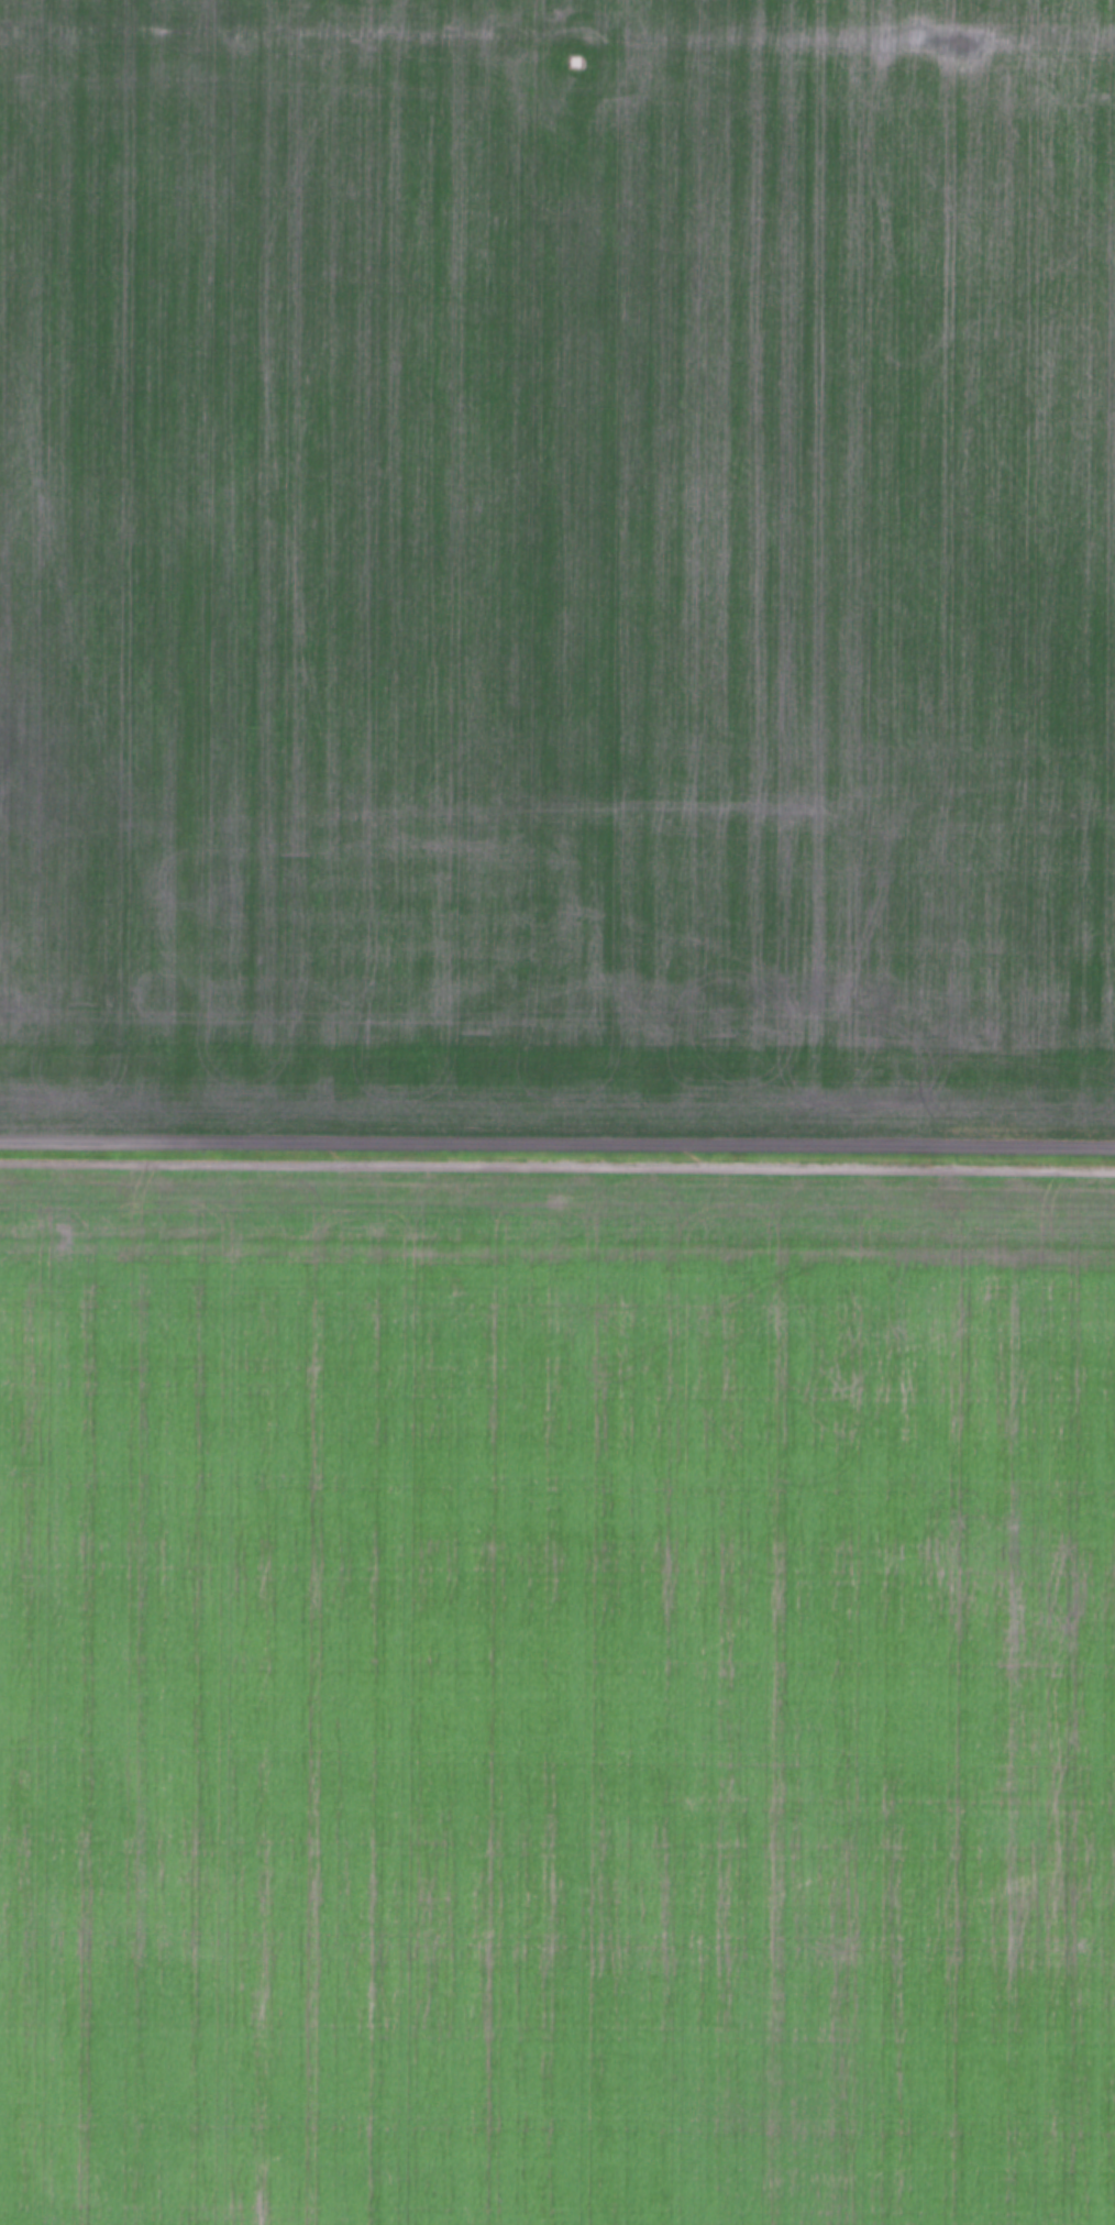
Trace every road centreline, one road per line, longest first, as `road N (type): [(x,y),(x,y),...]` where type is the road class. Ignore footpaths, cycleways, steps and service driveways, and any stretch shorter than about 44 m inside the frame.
road 1 (track): [(0,1137),(1114,1148)]

